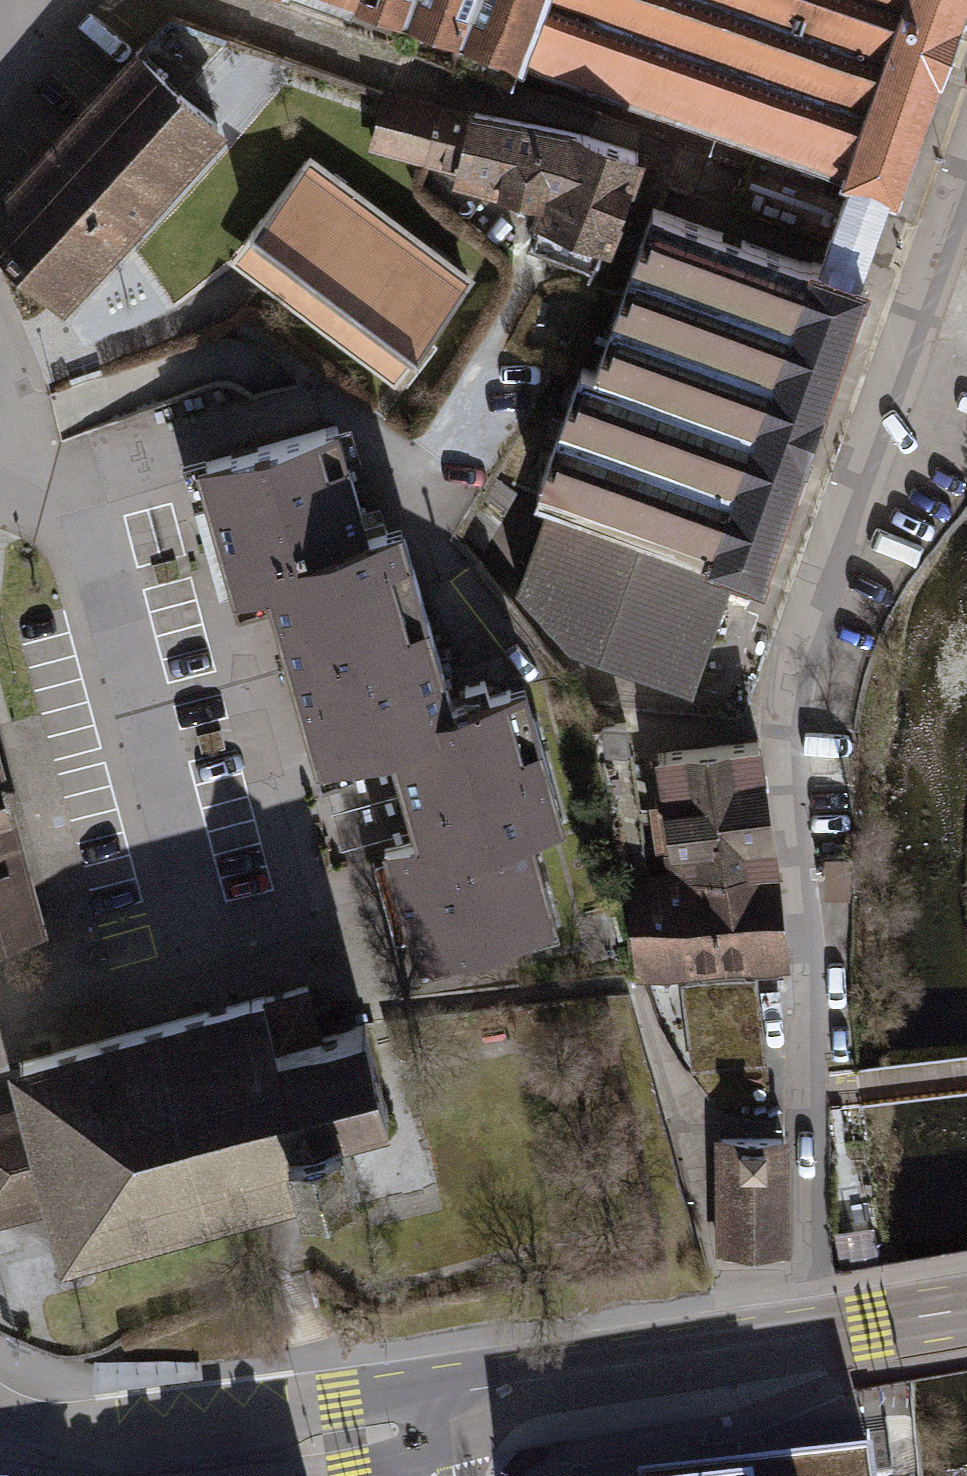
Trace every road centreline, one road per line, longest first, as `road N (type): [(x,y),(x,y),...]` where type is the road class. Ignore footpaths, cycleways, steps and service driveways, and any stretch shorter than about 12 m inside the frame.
road 1 (residential): [(966,164),(784,687),(807,946),(812,1267),(824,1333)]
road 2 (residential): [(3,501),(48,518),(78,540),(198,1005)]
road 3 (primary): [(439,1413),(340,1404),(134,1429),(0,1418)]
road 4 (primary): [(439,1413),(533,1385),(824,1333)]
road 5 (primary): [(256,1475),(396,1453),(439,1413)]
road 6 (primary): [(824,1333),(966,1309)]

